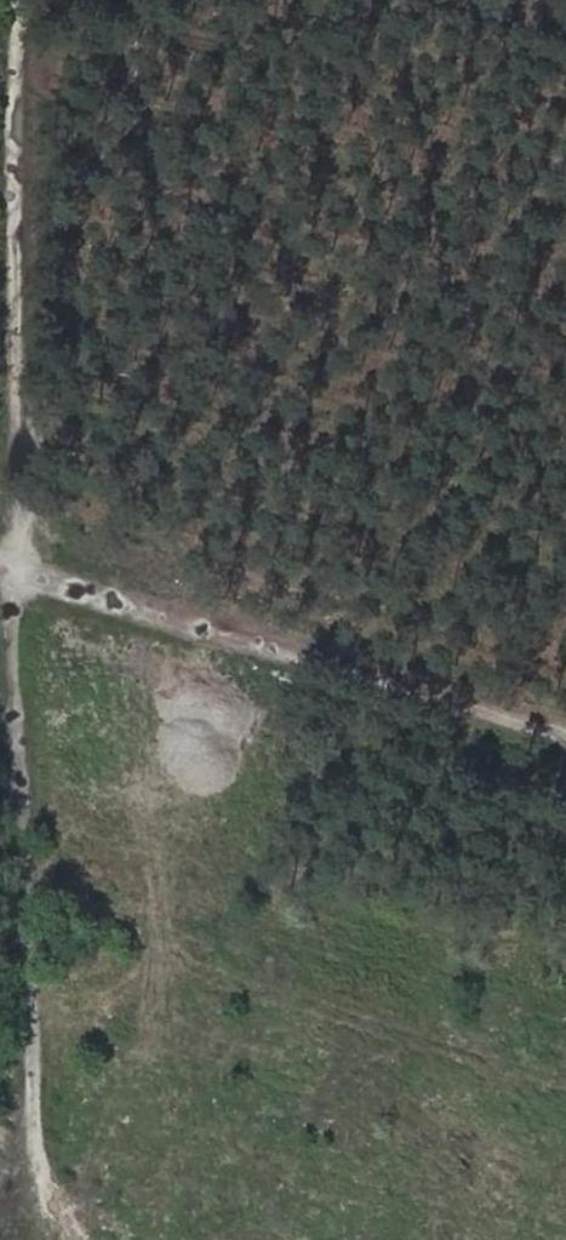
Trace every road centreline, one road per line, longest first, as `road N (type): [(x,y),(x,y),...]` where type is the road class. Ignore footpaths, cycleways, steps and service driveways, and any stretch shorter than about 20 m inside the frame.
road 1 (track): [(10,570),(45,1239)]
road 2 (track): [(565,729),(0,567)]
road 3 (track): [(10,570),(19,532),(14,0)]

